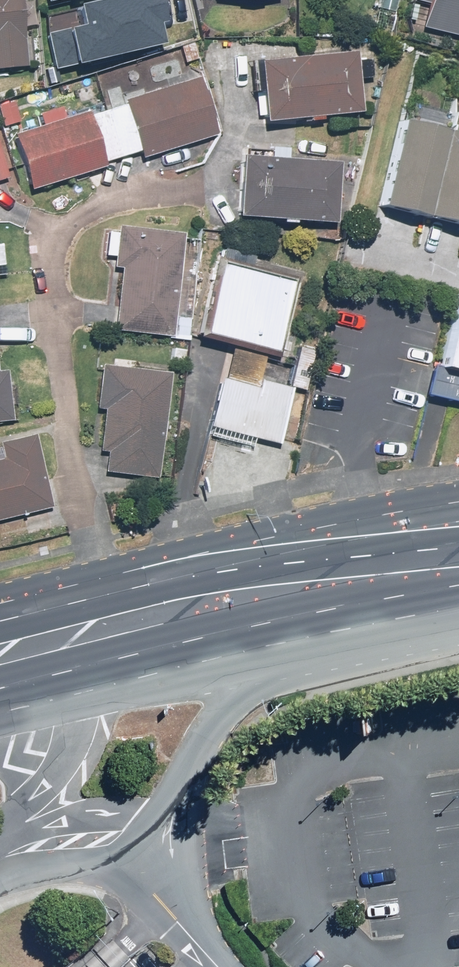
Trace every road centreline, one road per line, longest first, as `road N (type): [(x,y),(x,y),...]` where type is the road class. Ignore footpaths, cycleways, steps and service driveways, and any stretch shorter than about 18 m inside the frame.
road 1 (primary): [(458,602),(252,638),(0,703)]
road 2 (primary): [(0,622),(292,554),(458,526)]

